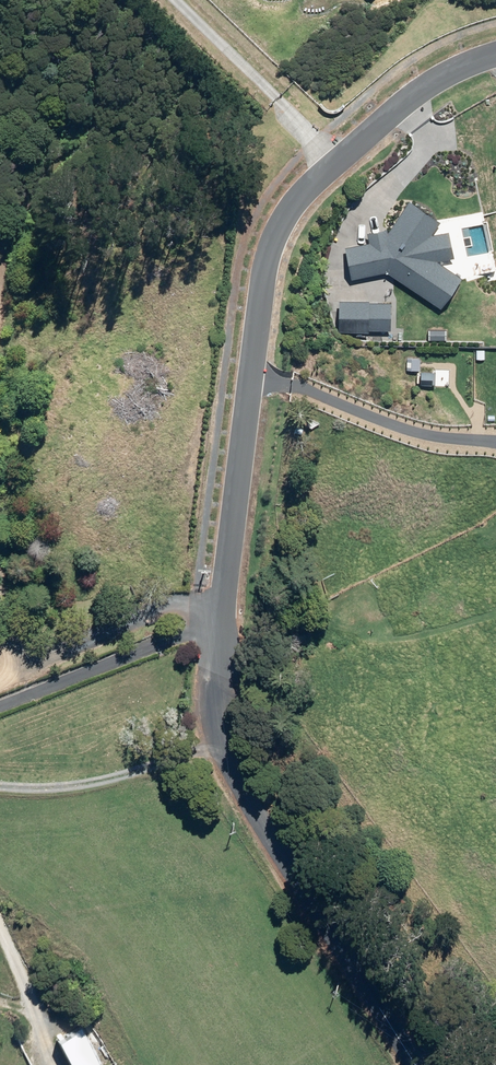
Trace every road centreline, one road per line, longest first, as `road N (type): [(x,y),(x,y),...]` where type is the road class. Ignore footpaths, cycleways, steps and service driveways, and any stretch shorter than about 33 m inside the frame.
road 1 (unclassified): [(416,1064),(235,780),(220,726),(221,623)]
road 2 (unclassified): [(221,623),(261,286),(279,227),(296,199),(334,166)]
road 3 (residential): [(0,688),(134,630),(221,623)]
road 4 (unclassified): [(495,54),(437,80),(334,166)]

